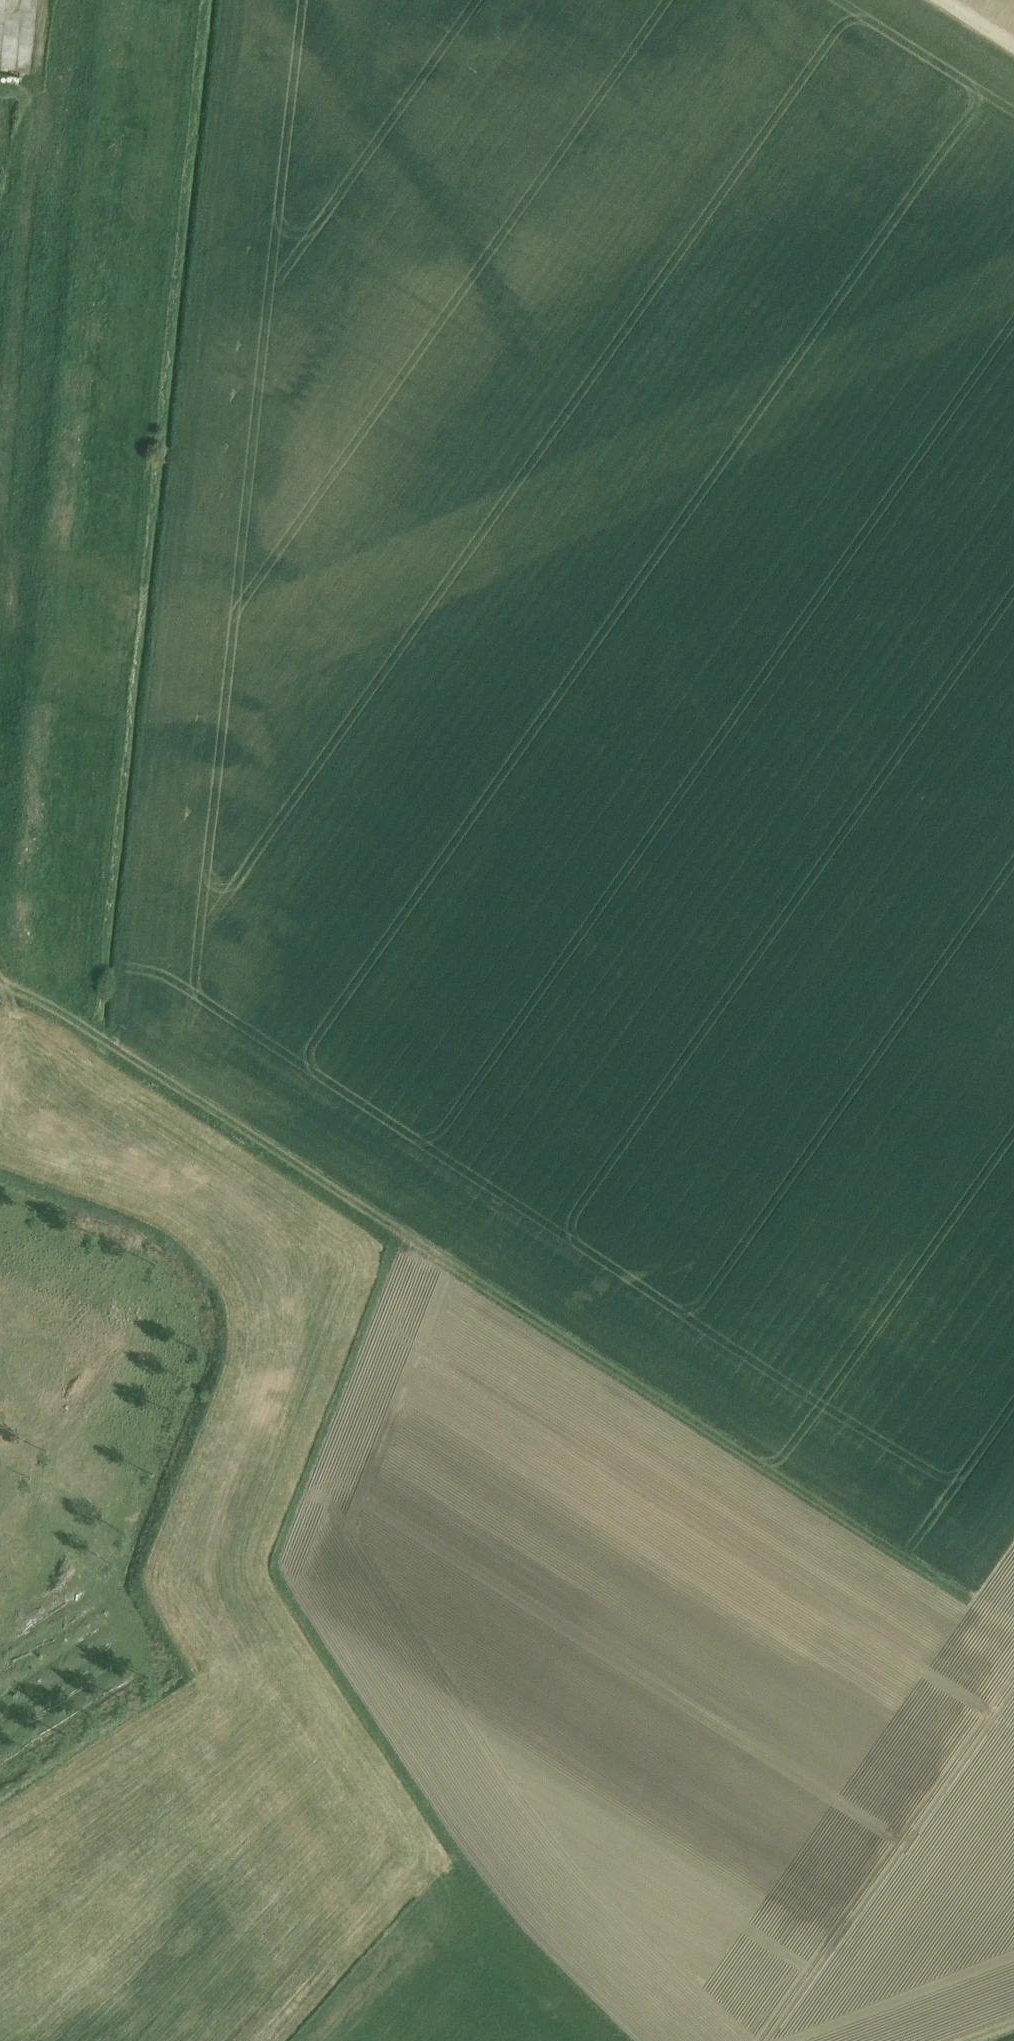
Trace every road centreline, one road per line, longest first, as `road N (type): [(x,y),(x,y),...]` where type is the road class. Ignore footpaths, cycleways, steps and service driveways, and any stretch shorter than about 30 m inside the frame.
road 1 (track): [(0,460),(45,0)]

